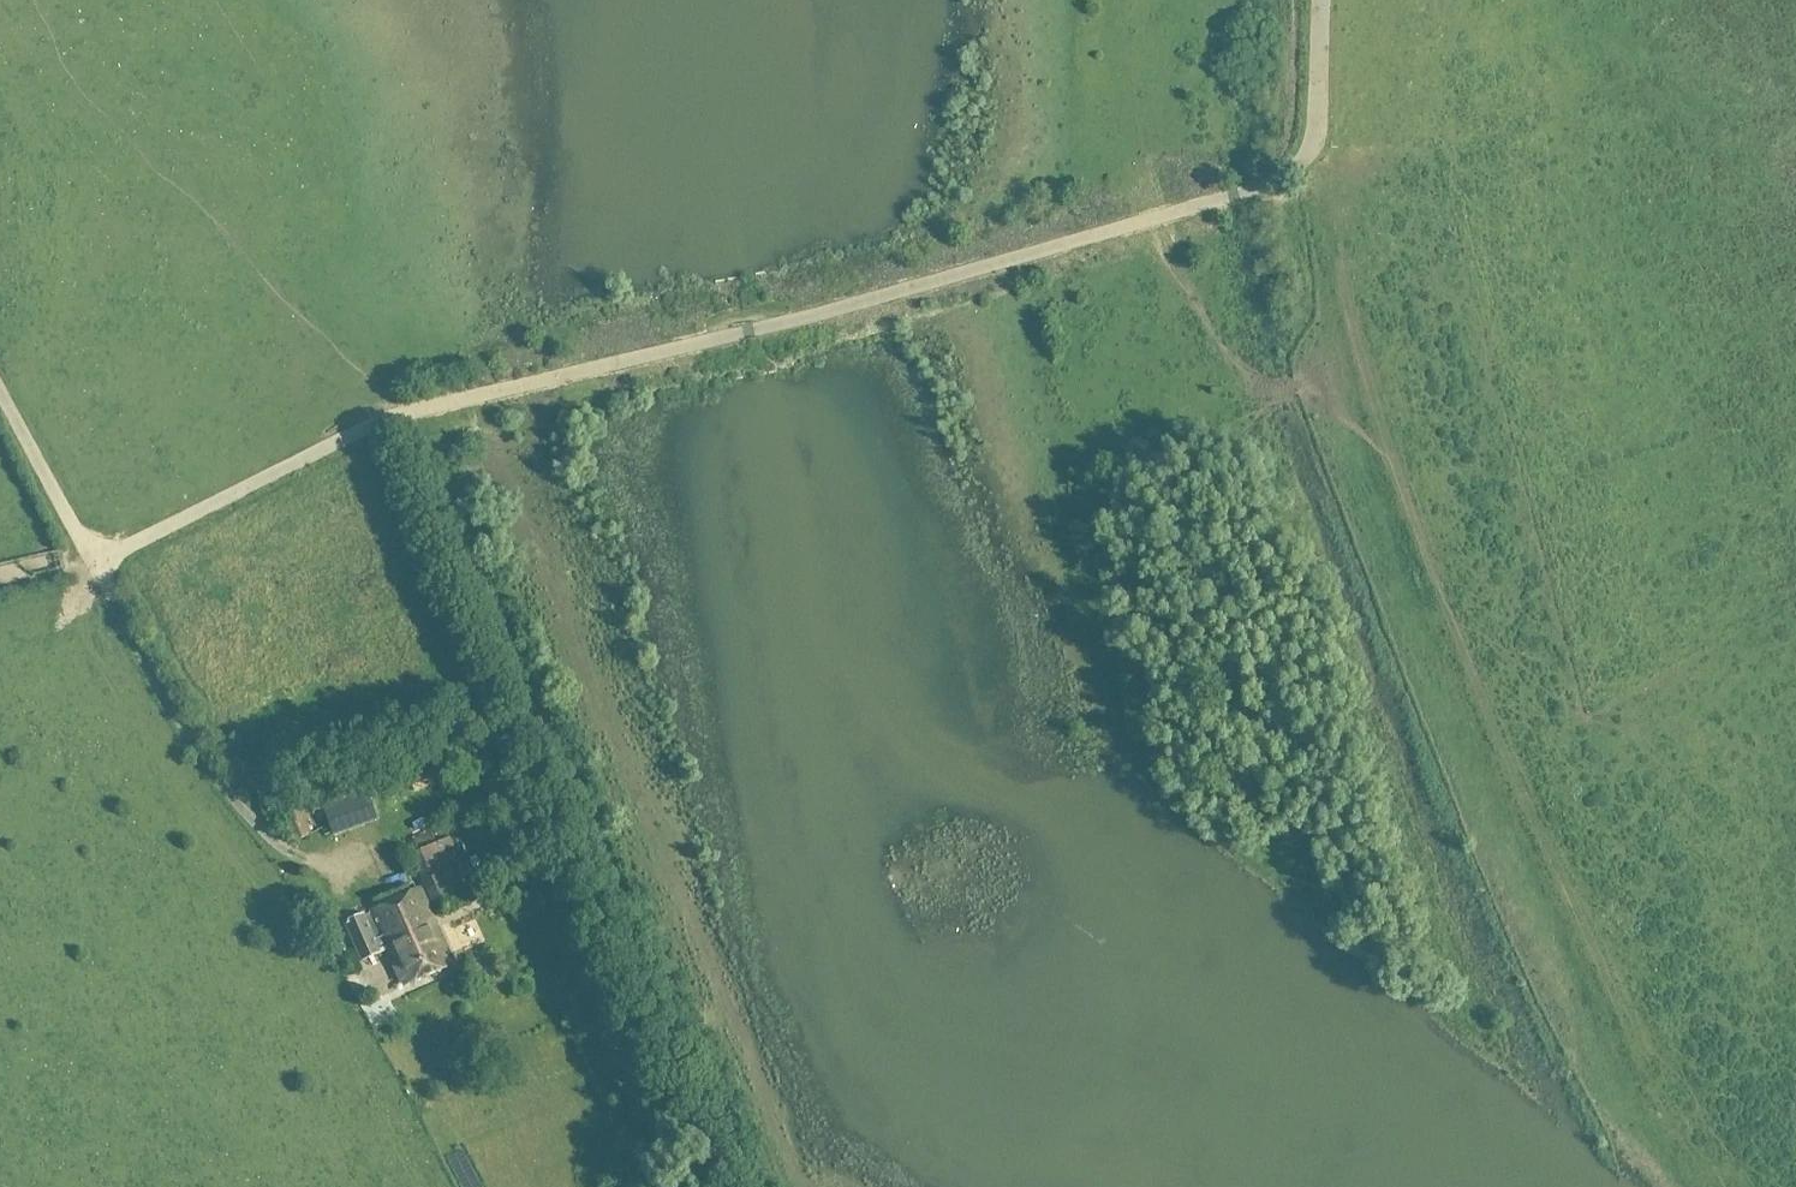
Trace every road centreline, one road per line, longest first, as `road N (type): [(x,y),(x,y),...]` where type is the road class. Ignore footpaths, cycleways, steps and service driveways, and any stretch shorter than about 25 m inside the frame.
road 1 (unclassified): [(1321,0),(1317,136),(1302,159),(1268,183),(845,306),(395,416),(93,562)]
road 2 (unclassified): [(115,606),(212,772),(265,835),(309,856),(375,865)]
road 3 (unclassified): [(93,562),(0,386)]

